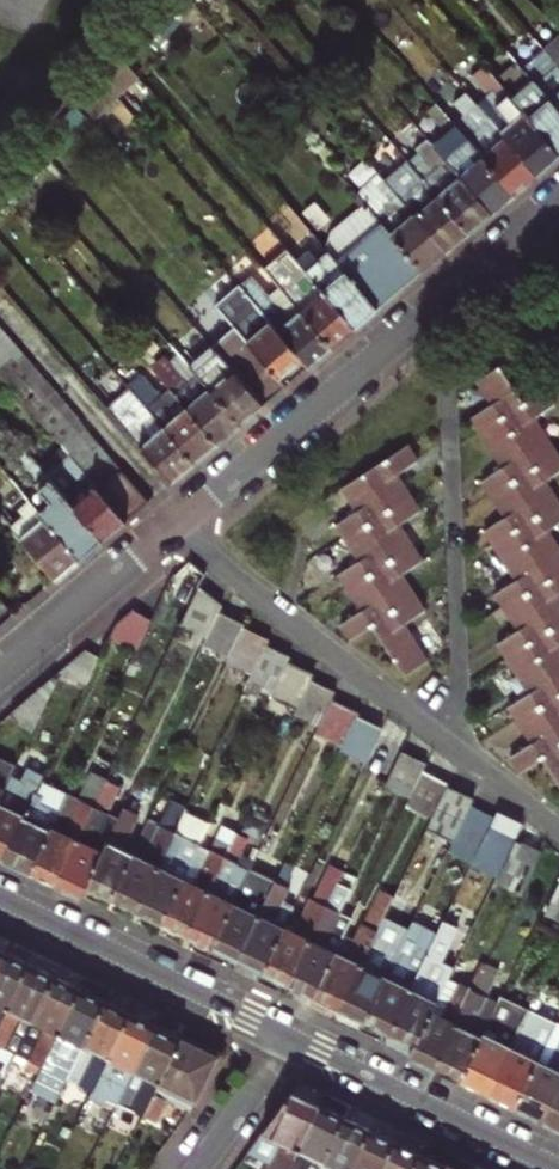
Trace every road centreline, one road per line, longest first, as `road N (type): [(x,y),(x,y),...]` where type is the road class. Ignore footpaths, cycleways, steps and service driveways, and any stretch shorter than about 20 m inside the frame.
road 1 (residential): [(415,327),(442,364),(448,393),(458,673),(432,732)]
road 2 (residential): [(174,530),(432,732)]
road 3 (residential): [(290,1038),(0,896)]
road 4 (residential): [(174,530),(415,327)]
road 5 (residential): [(558,1167),(290,1038)]
road 6 (residential): [(0,677),(174,530)]
road 7 (residential): [(195,1168),(290,1038)]
road 8 (residential): [(432,732),(558,830)]

